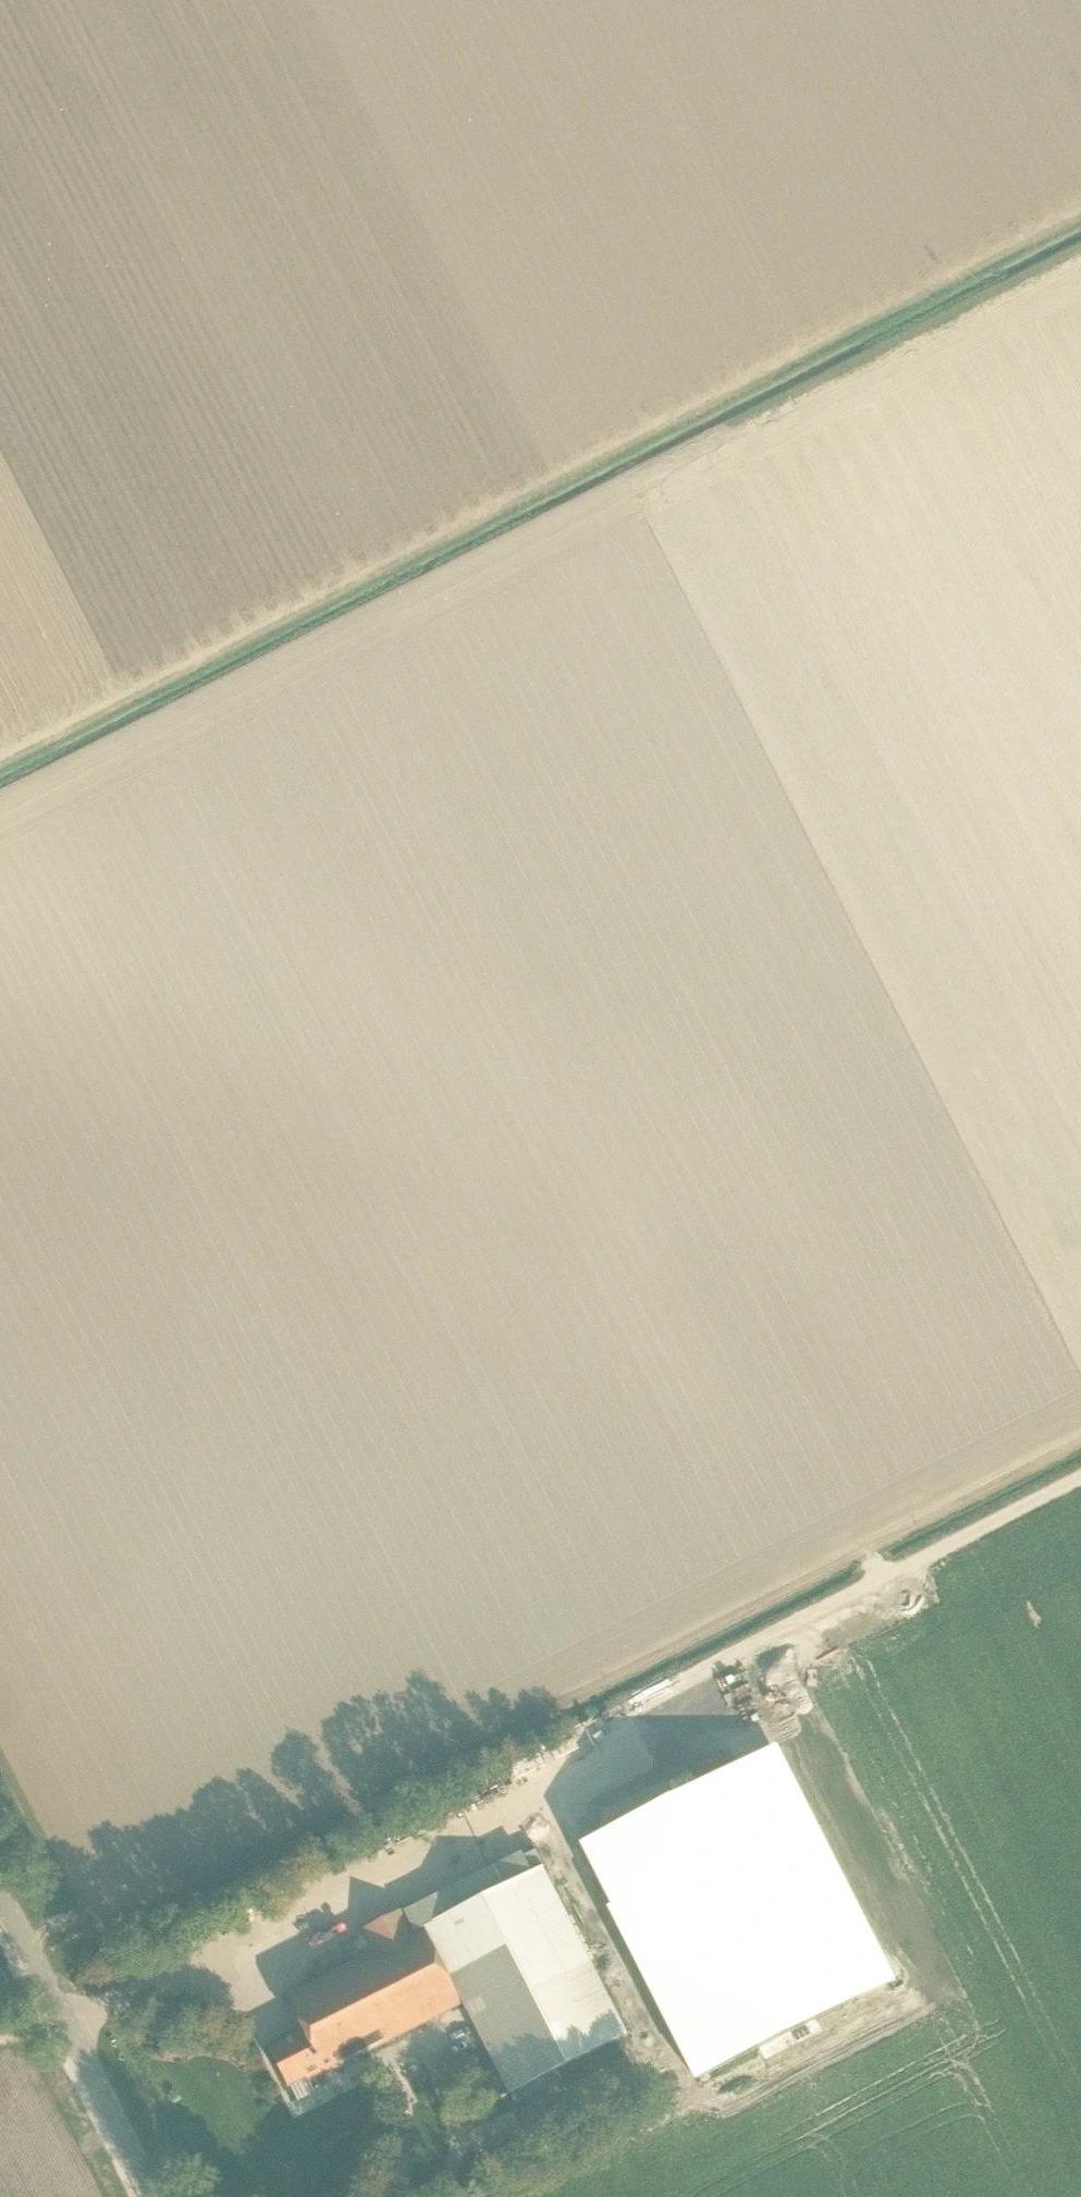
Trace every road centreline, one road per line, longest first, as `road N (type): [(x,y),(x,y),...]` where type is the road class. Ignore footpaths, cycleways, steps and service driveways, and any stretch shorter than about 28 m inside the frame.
road 1 (unclassified): [(153,2196),(0,1896)]

